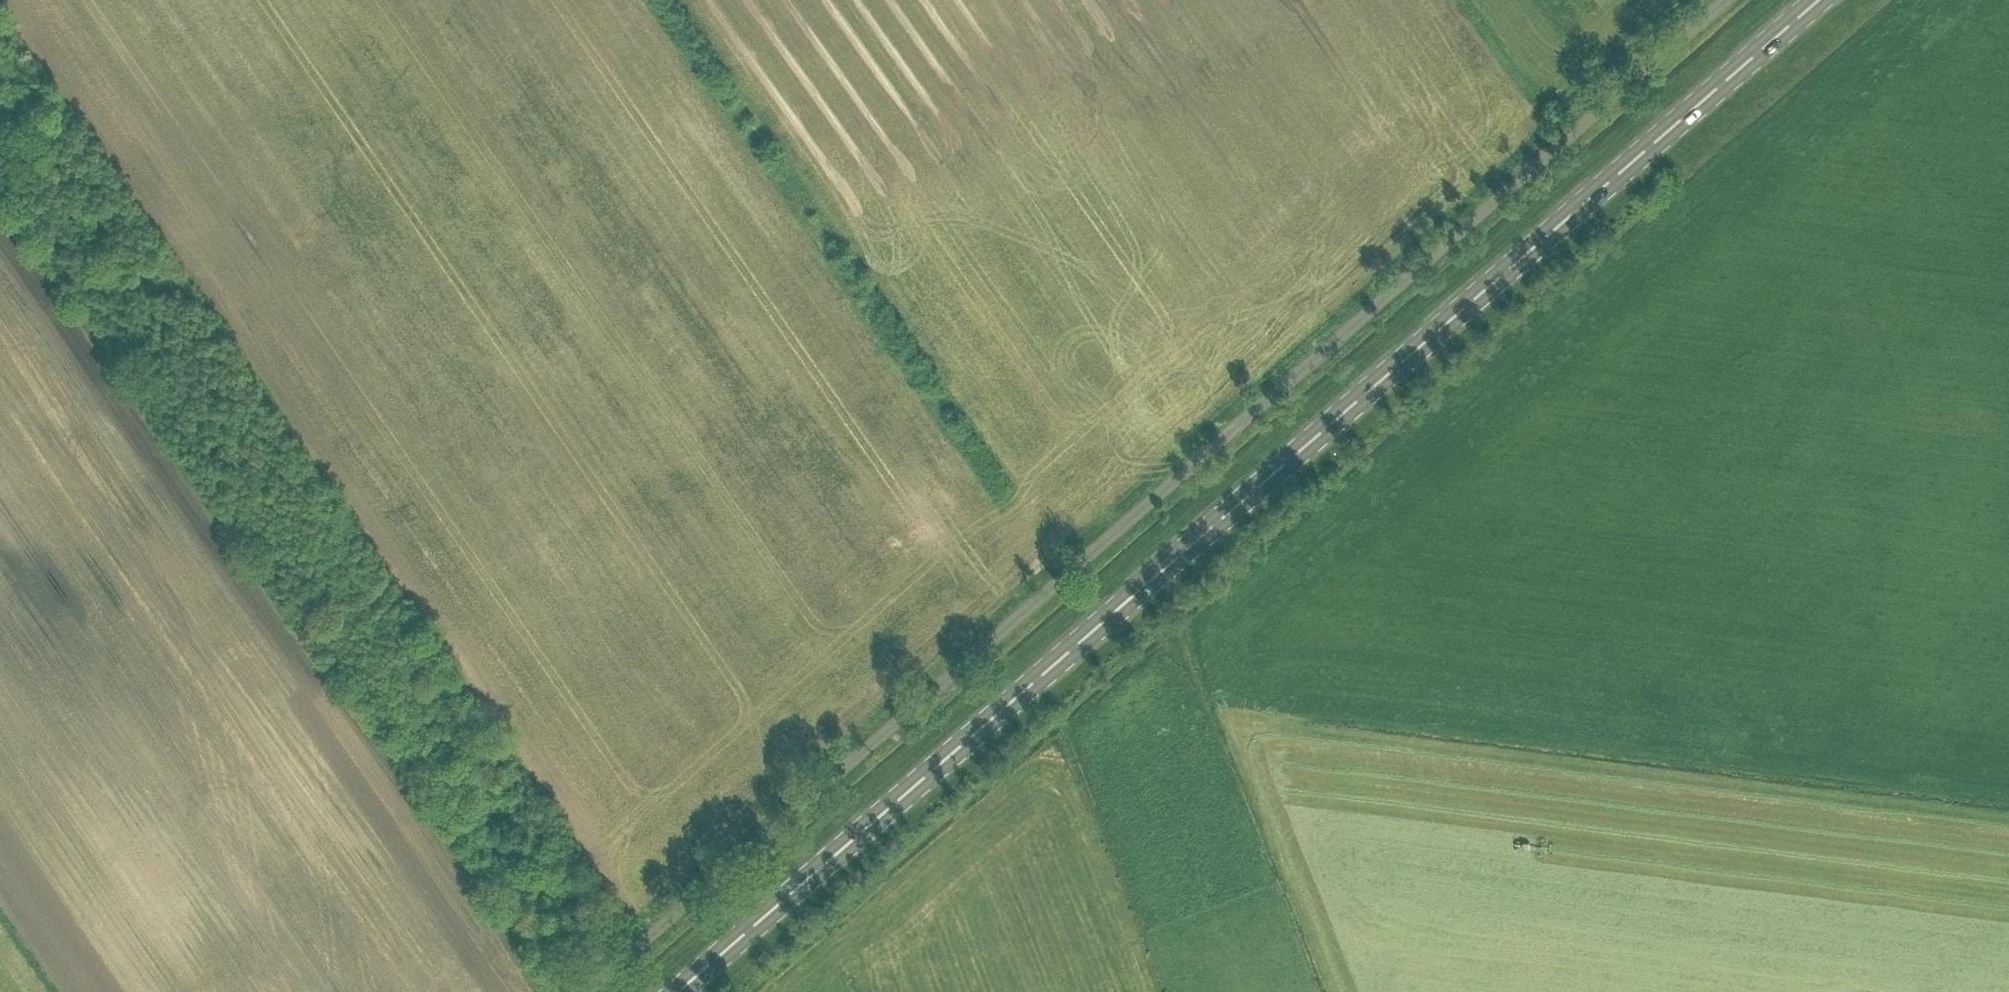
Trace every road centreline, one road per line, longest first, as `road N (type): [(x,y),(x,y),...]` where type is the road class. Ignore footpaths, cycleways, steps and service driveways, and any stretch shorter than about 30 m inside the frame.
road 1 (primary): [(676,991),(1819,0)]
road 2 (unclassified): [(585,991),(1723,0)]

